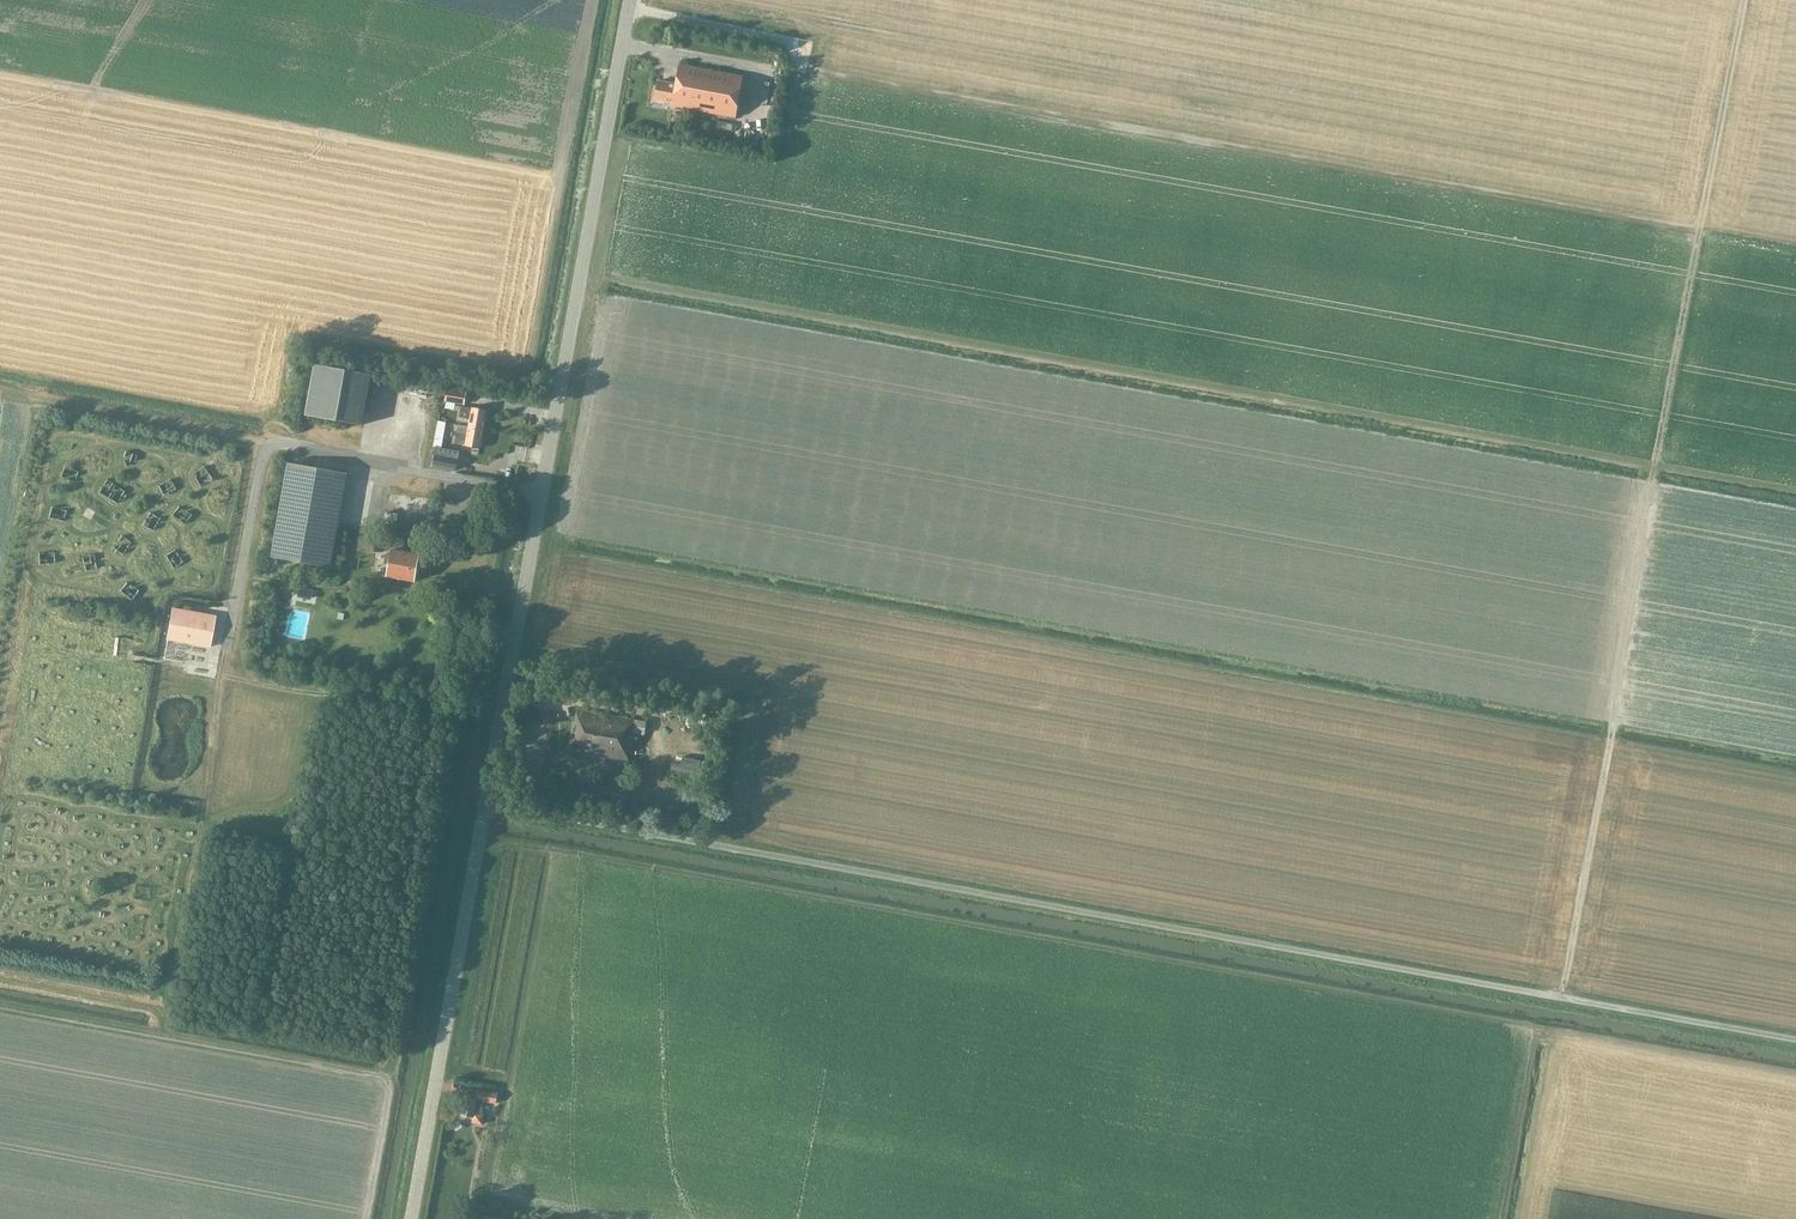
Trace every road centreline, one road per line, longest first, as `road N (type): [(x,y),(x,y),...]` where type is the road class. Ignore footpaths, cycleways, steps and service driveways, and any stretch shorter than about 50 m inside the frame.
road 1 (unclassified): [(1795,1039),(485,804)]
road 2 (tertiary): [(485,804),(627,0)]
road 3 (tertiary): [(411,1218),(485,804)]
road 4 (track): [(161,1036),(228,652)]
road 5 (track): [(265,439),(0,392)]
road 6 (track): [(394,1074),(161,1036)]
road 7 (track): [(161,1036),(0,1007)]

